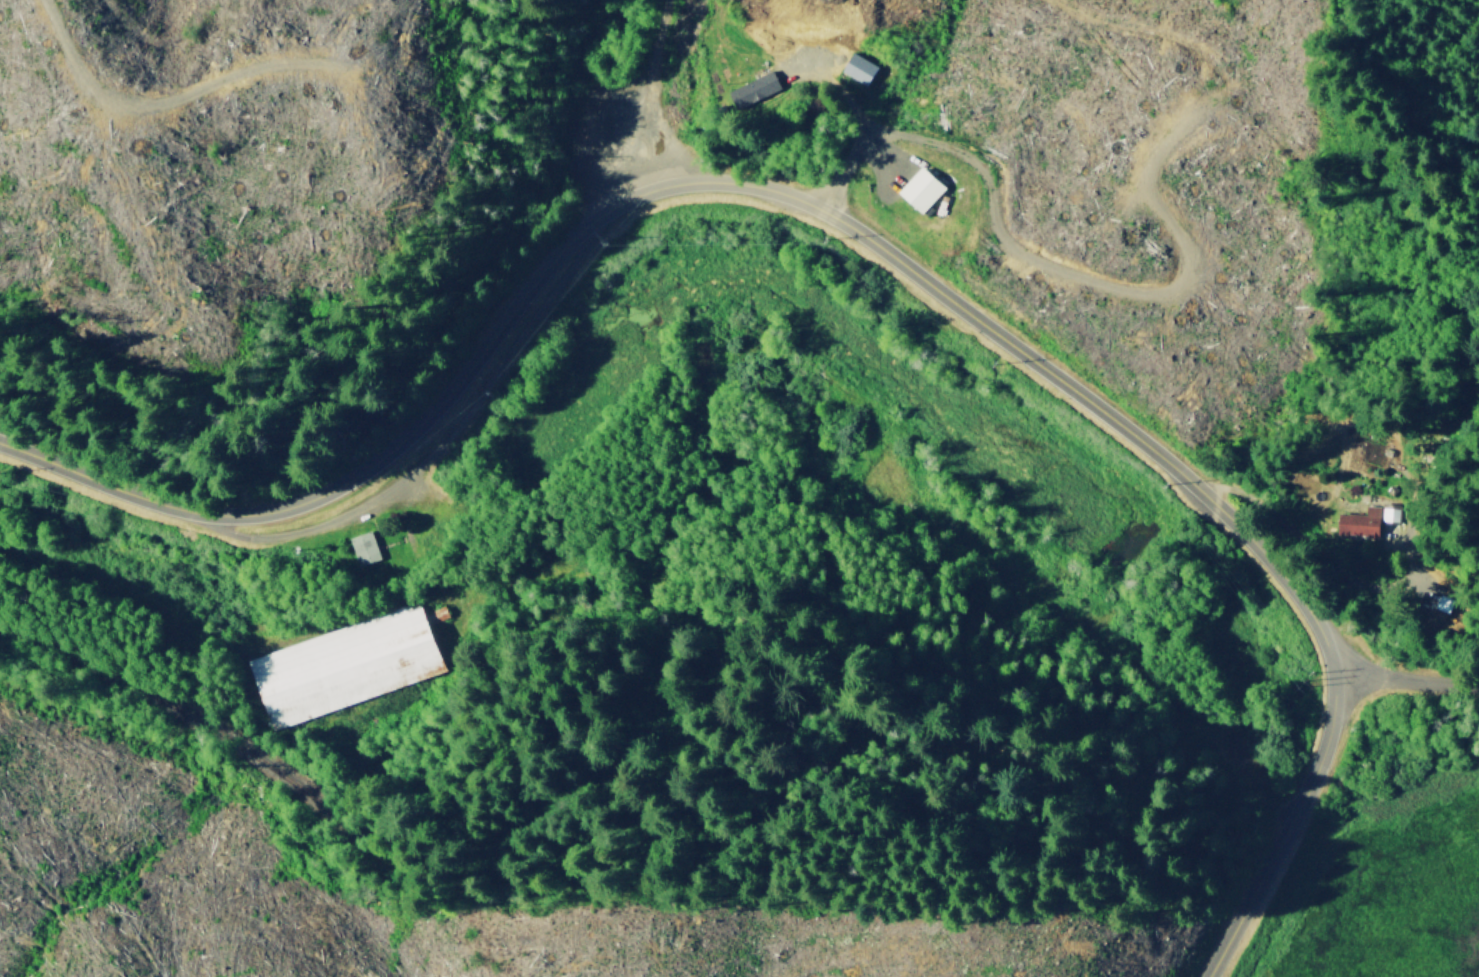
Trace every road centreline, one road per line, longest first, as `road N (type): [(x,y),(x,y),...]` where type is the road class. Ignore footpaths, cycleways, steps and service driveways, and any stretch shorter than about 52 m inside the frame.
road 1 (residential): [(0,446),(116,497),(208,516),(279,506),(390,447),(447,394),(590,215),(675,178),(723,180),(776,189),(842,224),(1166,451),(1279,551),(1343,671)]
road 2 (residential): [(1212,976),(1327,738),(1343,671)]
road 3 (residential): [(1343,671),(1439,687),(1478,684)]

